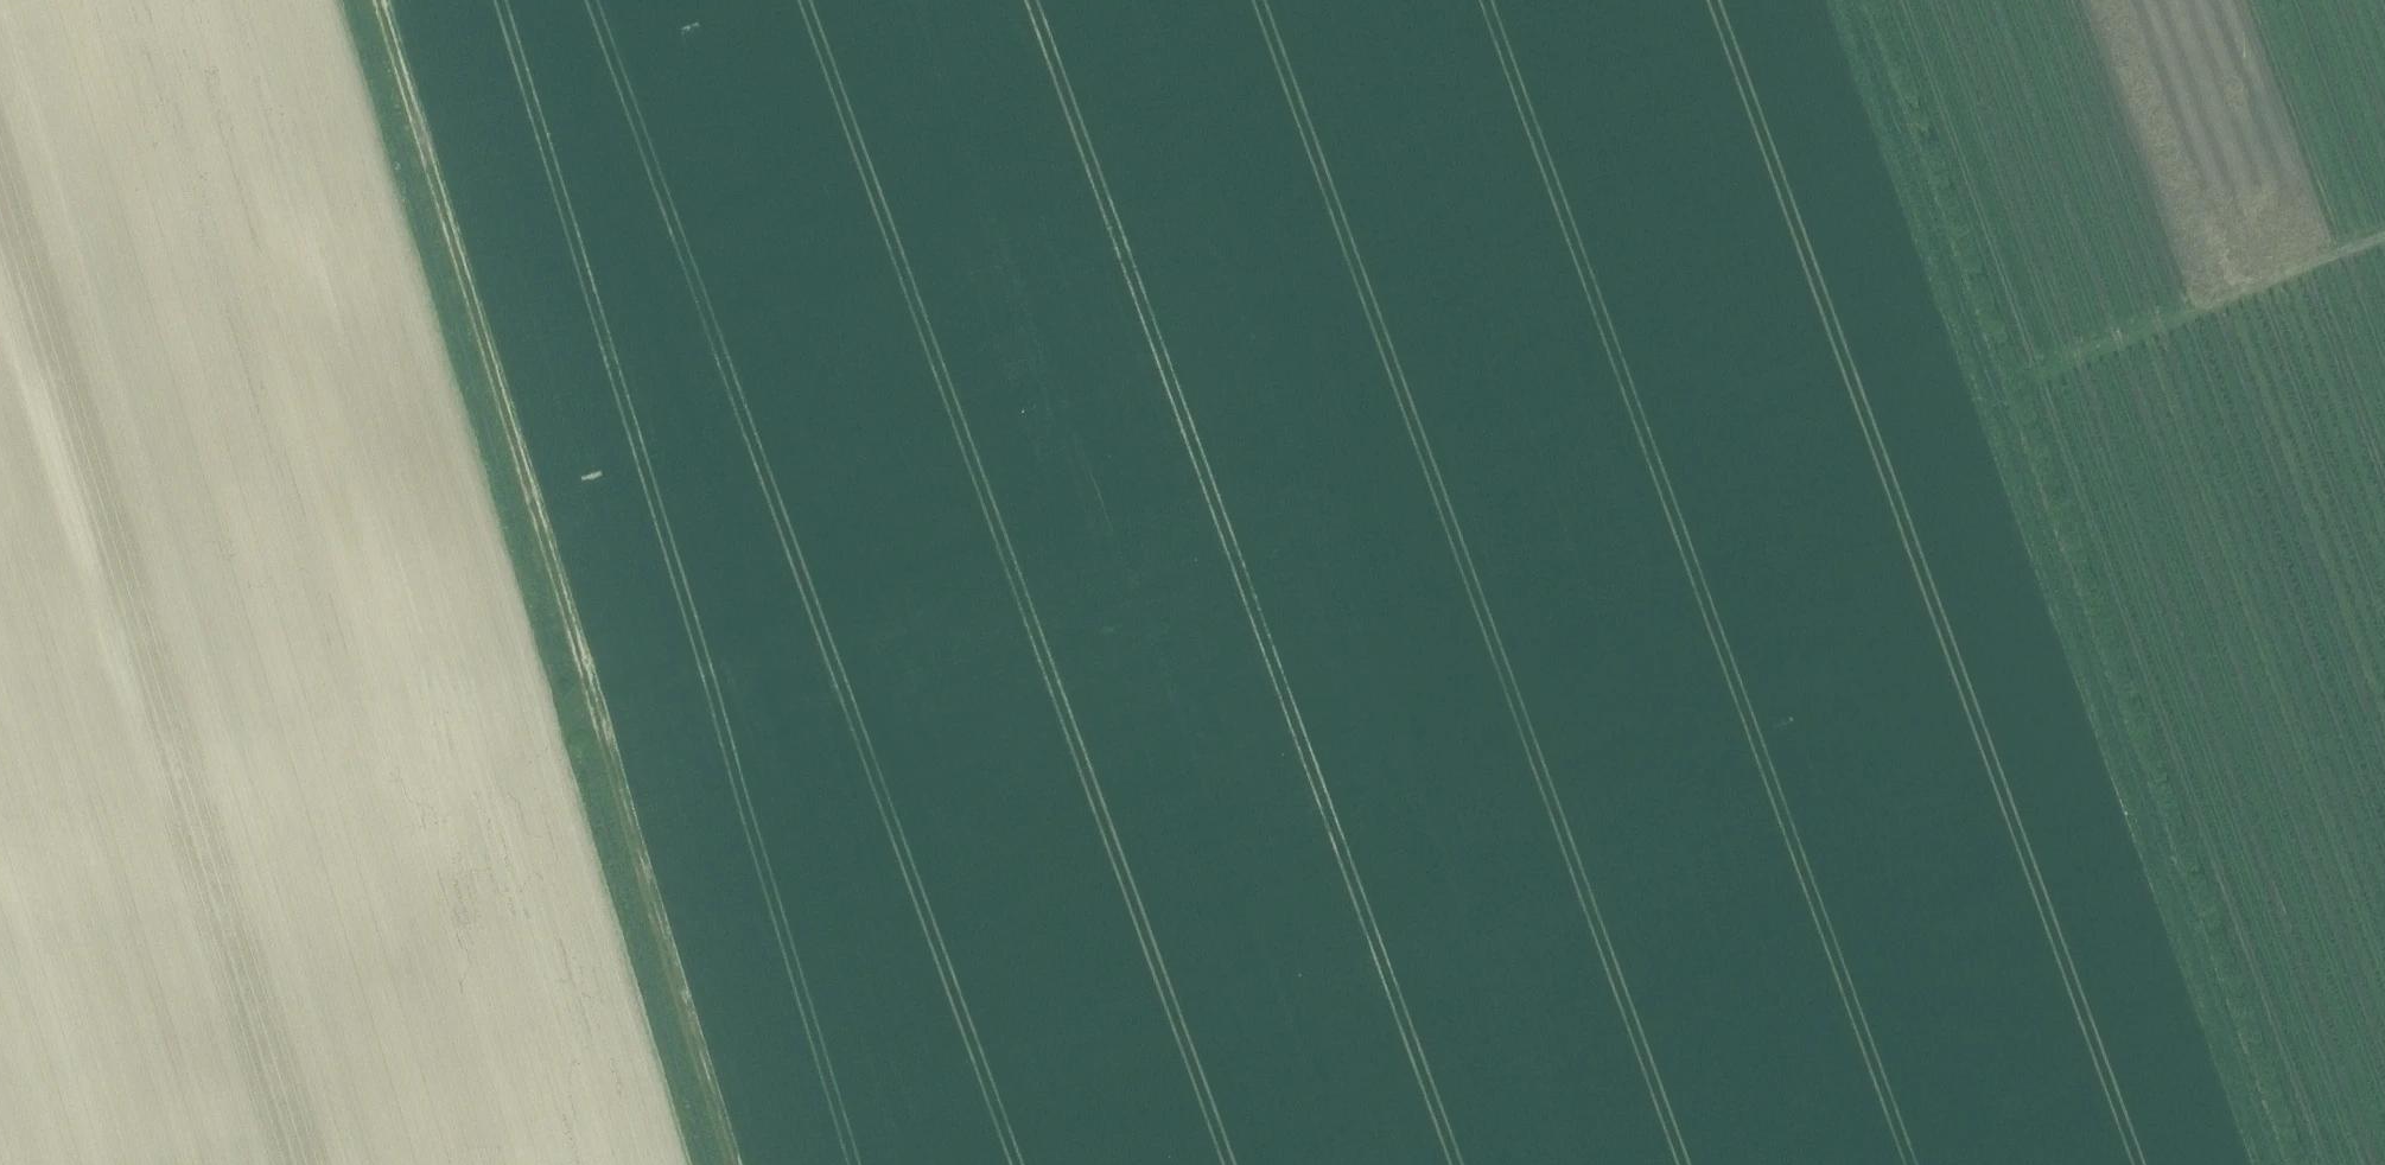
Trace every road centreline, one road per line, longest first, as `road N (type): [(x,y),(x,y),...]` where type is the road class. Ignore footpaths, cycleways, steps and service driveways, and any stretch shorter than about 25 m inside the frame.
road 1 (track): [(732,1164),(375,0)]

